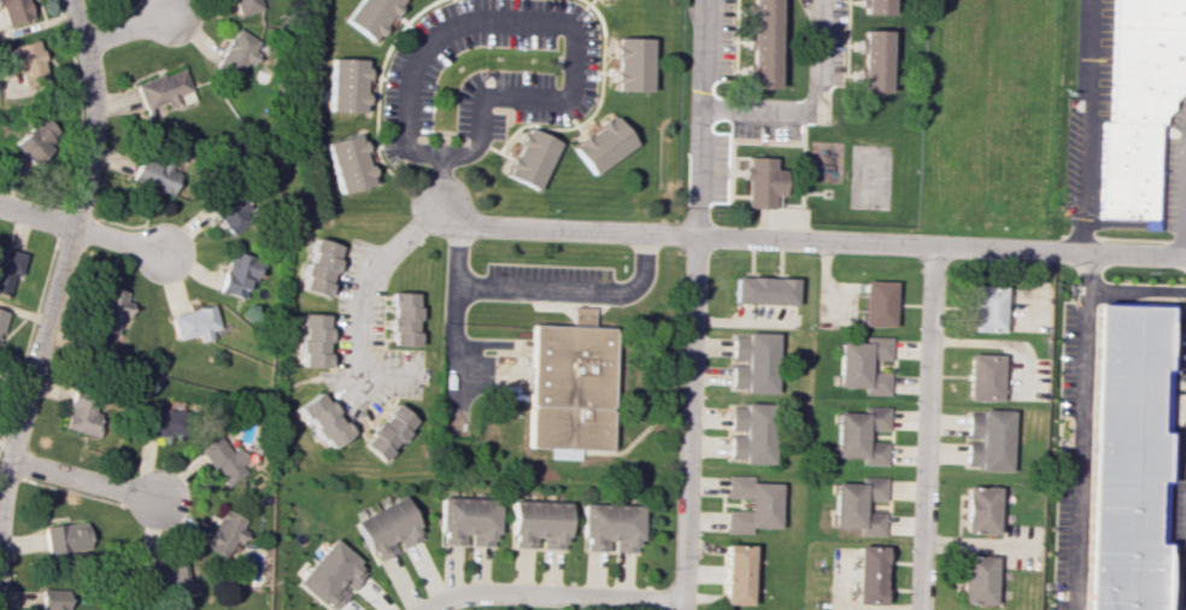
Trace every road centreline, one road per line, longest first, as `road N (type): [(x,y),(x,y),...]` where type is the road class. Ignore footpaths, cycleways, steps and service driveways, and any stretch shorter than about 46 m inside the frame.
road 1 (residential): [(441,206),(442,159),(410,137),(411,87),(422,58),(436,39),(478,20),(571,27),(573,90),(494,94),(483,104),(481,137),(442,159)]
road 2 (residential): [(72,0),(95,88),(92,162),(0,506)]
road 3 (residential): [(698,239),(680,609)]
road 4 (residential): [(934,246),(918,609)]
road 5 (residential): [(1185,259),(911,244)]
road 6 (residential): [(698,239),(457,228),(441,206)]
road 7 (residential): [(680,602),(494,591),(427,609)]
road 8 (residential): [(703,0),(698,239)]
road 9 (residential): [(818,0),(816,111),(699,108)]
road 10 (residential): [(911,244),(698,239)]
road 11 (residential): [(441,206),(368,286),(360,382)]
road 12 (residential): [(8,462),(160,499)]

